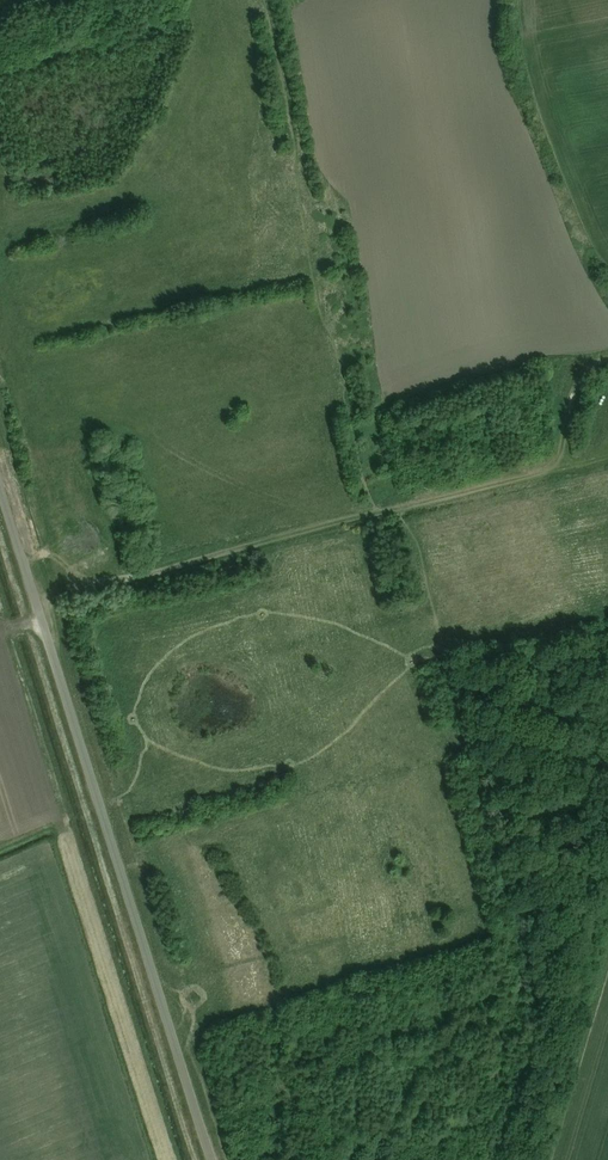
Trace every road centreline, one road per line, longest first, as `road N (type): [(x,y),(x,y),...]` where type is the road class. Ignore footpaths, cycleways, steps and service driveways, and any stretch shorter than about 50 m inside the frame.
road 1 (unclassified): [(211,1159),(0,491)]
road 2 (track): [(370,515),(38,611)]
road 3 (track): [(607,459),(392,513)]
road 4 (track): [(607,359),(585,373),(554,473)]

